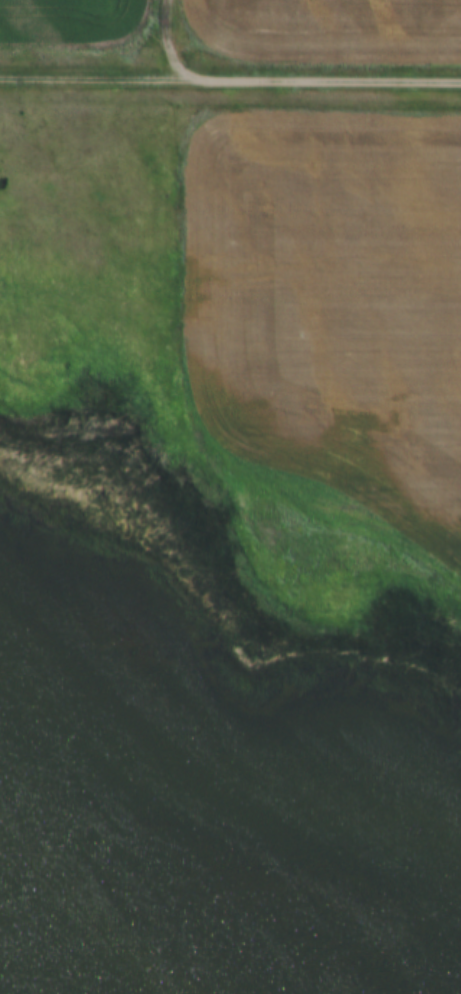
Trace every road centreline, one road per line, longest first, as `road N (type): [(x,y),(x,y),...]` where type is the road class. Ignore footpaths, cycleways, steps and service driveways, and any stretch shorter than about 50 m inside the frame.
road 1 (track): [(460,82),(0,79)]

